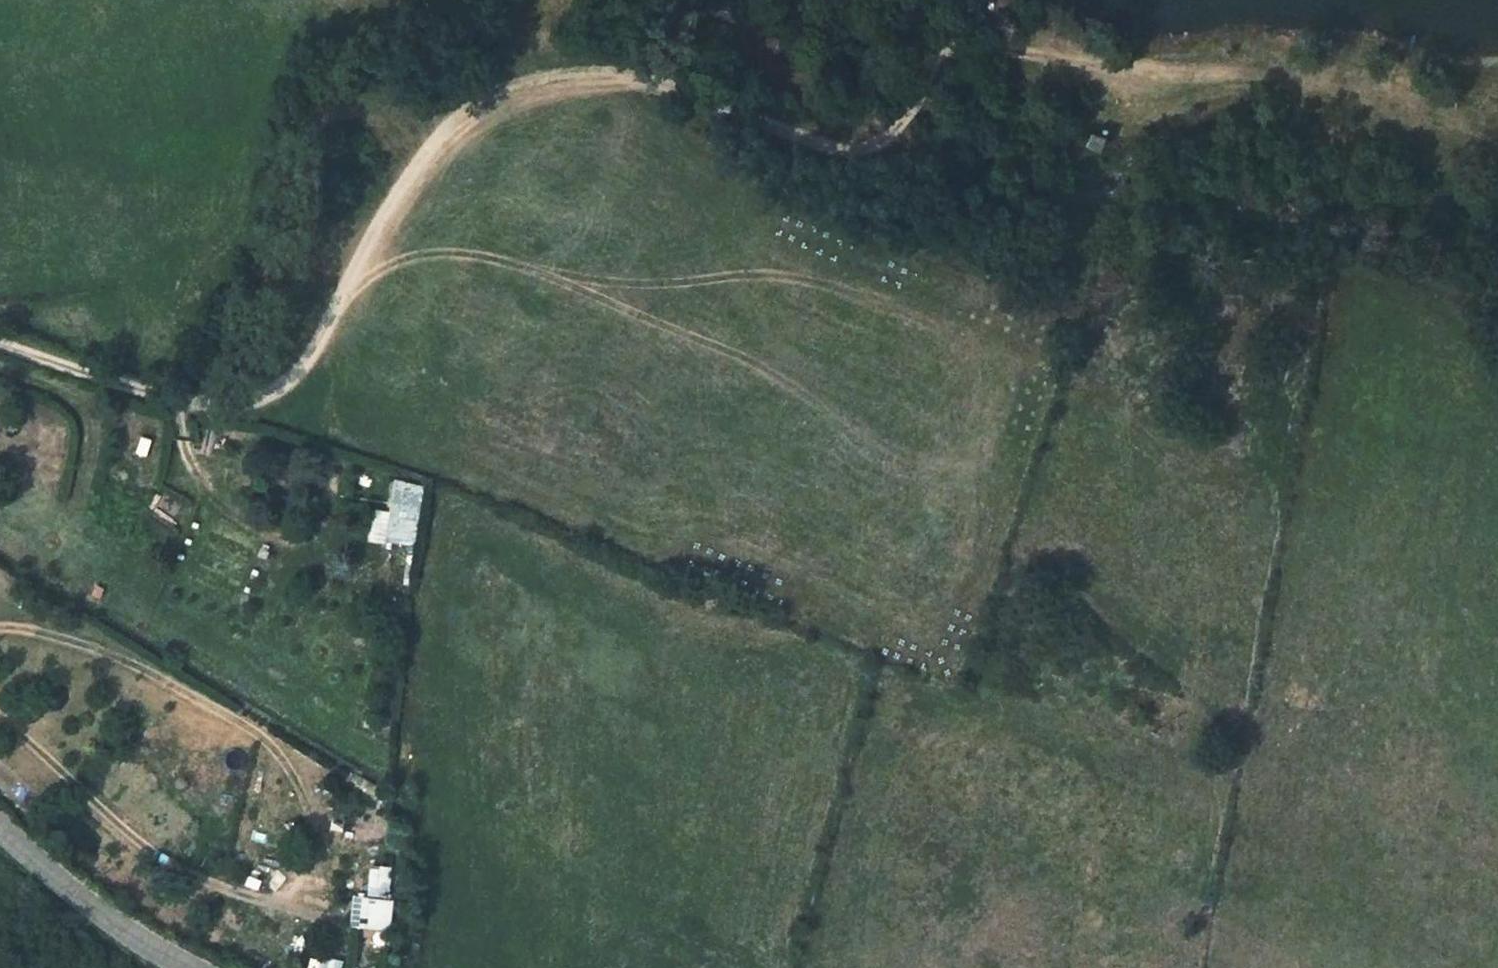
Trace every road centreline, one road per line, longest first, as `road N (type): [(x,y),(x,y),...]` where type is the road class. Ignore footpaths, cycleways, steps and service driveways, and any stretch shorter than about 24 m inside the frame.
road 1 (track): [(1299,82),(1099,70),(961,44),(939,50),(902,125),(884,142),(828,146),(654,80),(591,72),(536,80),(465,104),(417,156),(356,254),(310,356),(273,390),(225,412),(0,349)]
road 2 (unclassified): [(0,834),(139,947),(190,967)]

